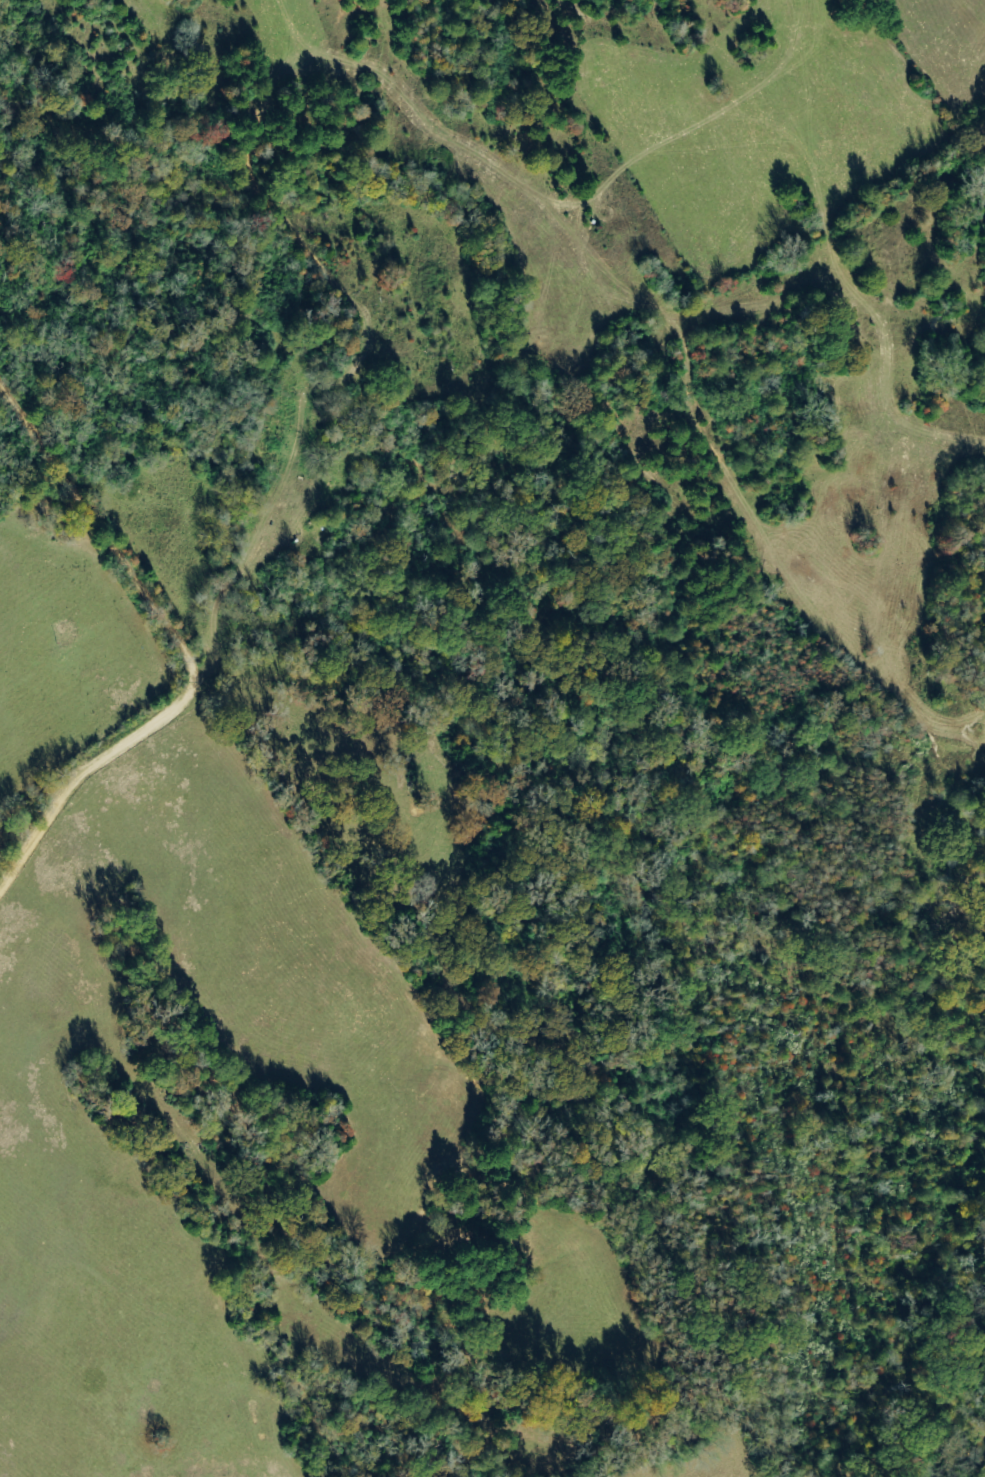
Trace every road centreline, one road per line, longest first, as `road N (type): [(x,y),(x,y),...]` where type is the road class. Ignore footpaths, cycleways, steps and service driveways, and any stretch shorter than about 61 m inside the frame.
road 1 (residential): [(0,885),(35,825),(129,725),(139,680),(0,437)]
road 2 (residential): [(0,1256),(28,1271),(126,1282),(165,1303),(245,1377),(251,1407)]

